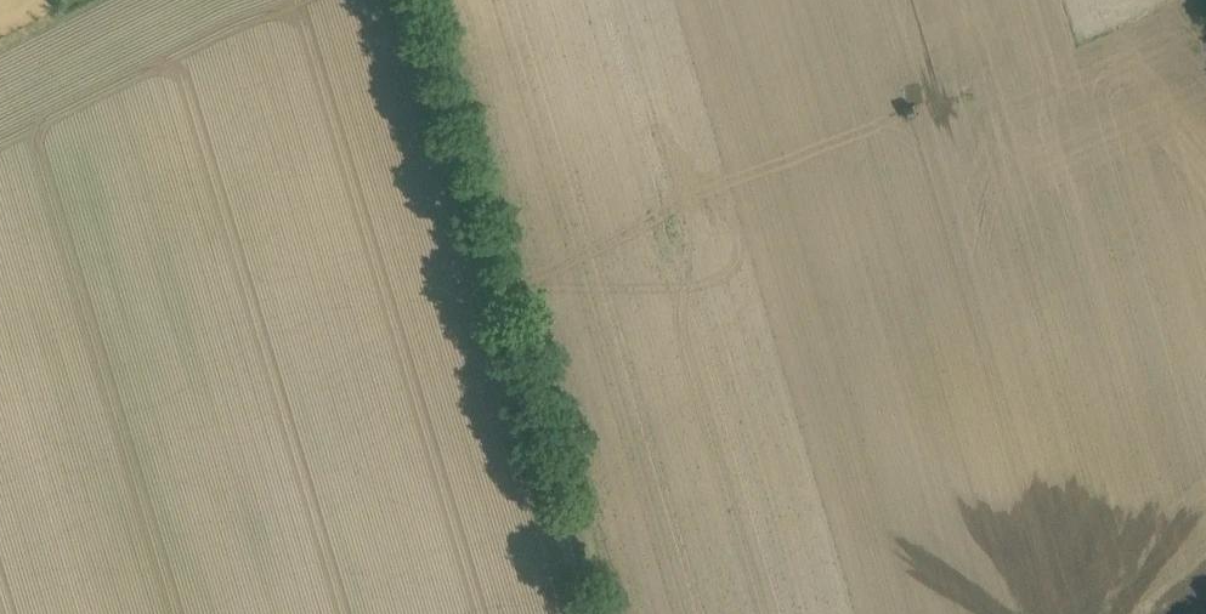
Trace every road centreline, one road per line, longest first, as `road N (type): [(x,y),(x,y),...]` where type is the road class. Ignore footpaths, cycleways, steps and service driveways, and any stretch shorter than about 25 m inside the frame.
road 1 (unclassified): [(592,613),(413,0)]

